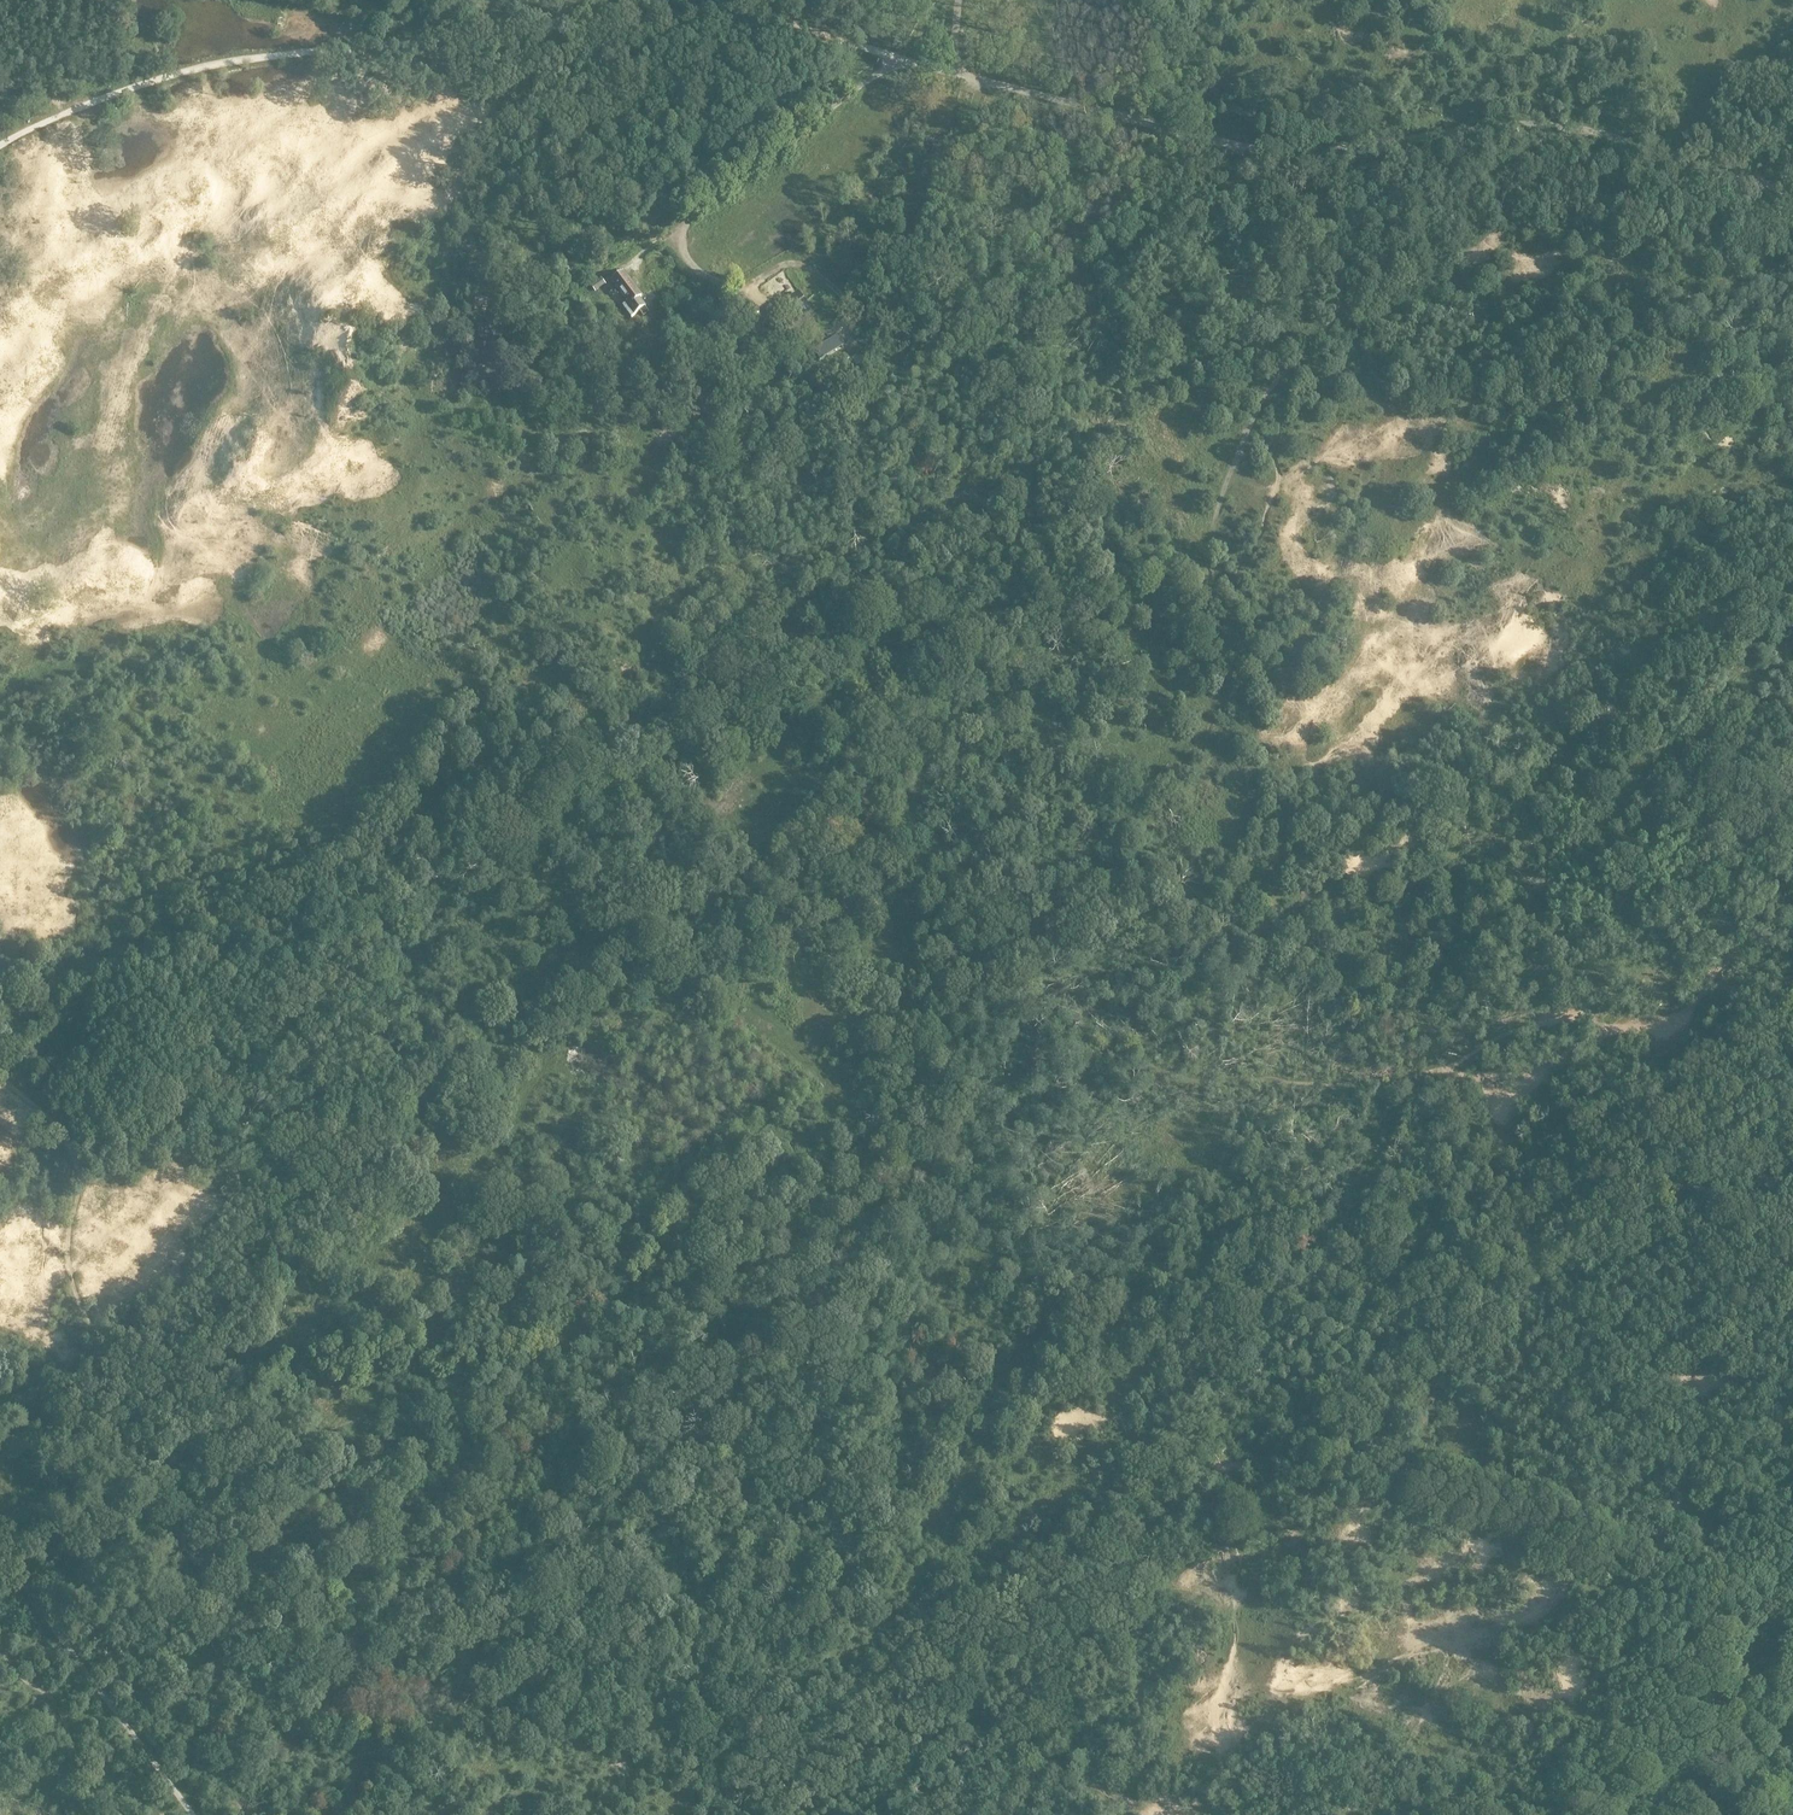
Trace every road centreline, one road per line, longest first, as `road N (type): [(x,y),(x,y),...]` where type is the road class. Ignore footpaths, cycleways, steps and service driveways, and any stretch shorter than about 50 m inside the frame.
road 1 (track): [(0,1078),(58,1126),(75,1156),(70,1273),(96,1331),(133,1352),(245,1384),(575,1332),(614,1305),(676,1236),(725,1226)]
road 2 (track): [(1792,933),(1732,958),(1677,1021),(1609,1030),(1517,1076),(1434,1072),(1373,1090),(1272,1079),(1209,1083),(1094,1058),(973,1052),(905,1064)]
road 3 (track): [(193,1814),(0,1548)]
road 4 (track): [(905,1064),(876,1108),(818,1169),(725,1226)]

